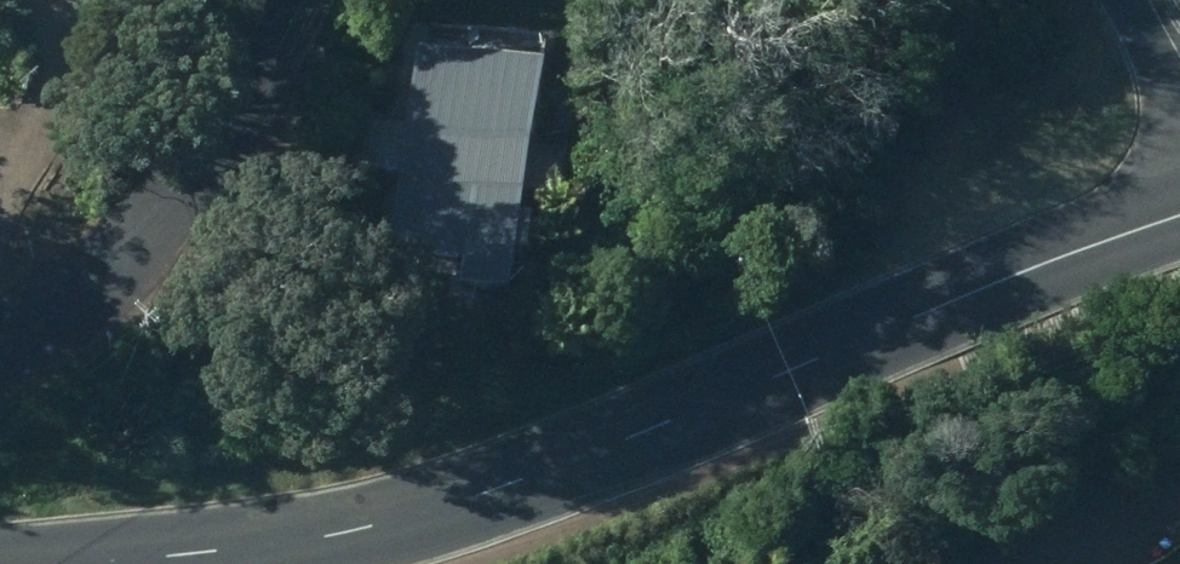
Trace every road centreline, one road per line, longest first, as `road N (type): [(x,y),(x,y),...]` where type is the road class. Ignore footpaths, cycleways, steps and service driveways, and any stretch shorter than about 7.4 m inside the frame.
road 1 (tertiary): [(85,563),(285,546),(510,485),(1179,217)]
road 2 (residential): [(0,351),(122,283),(216,192),(283,0)]

